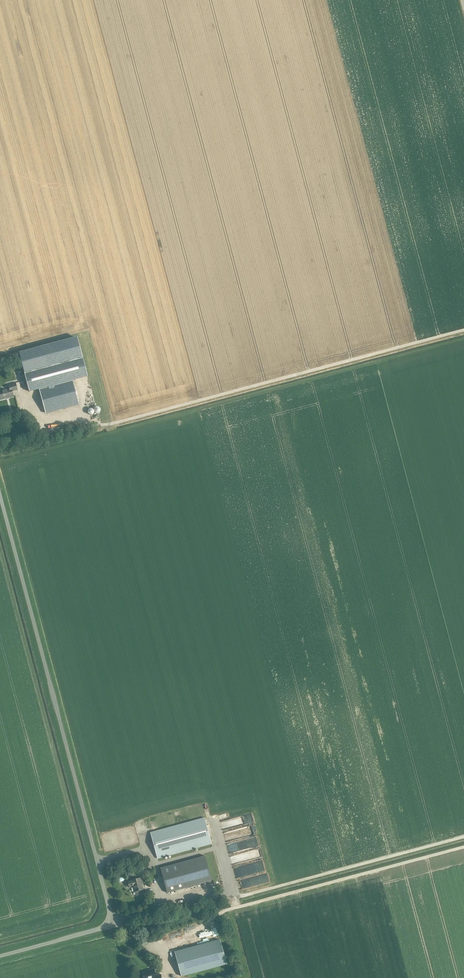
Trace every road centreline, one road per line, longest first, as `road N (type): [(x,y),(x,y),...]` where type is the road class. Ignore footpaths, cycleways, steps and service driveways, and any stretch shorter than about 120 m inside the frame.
road 1 (unclassified): [(0,495),(110,915),(96,930),(0,956)]
road 2 (track): [(463,330),(104,425),(76,416)]

